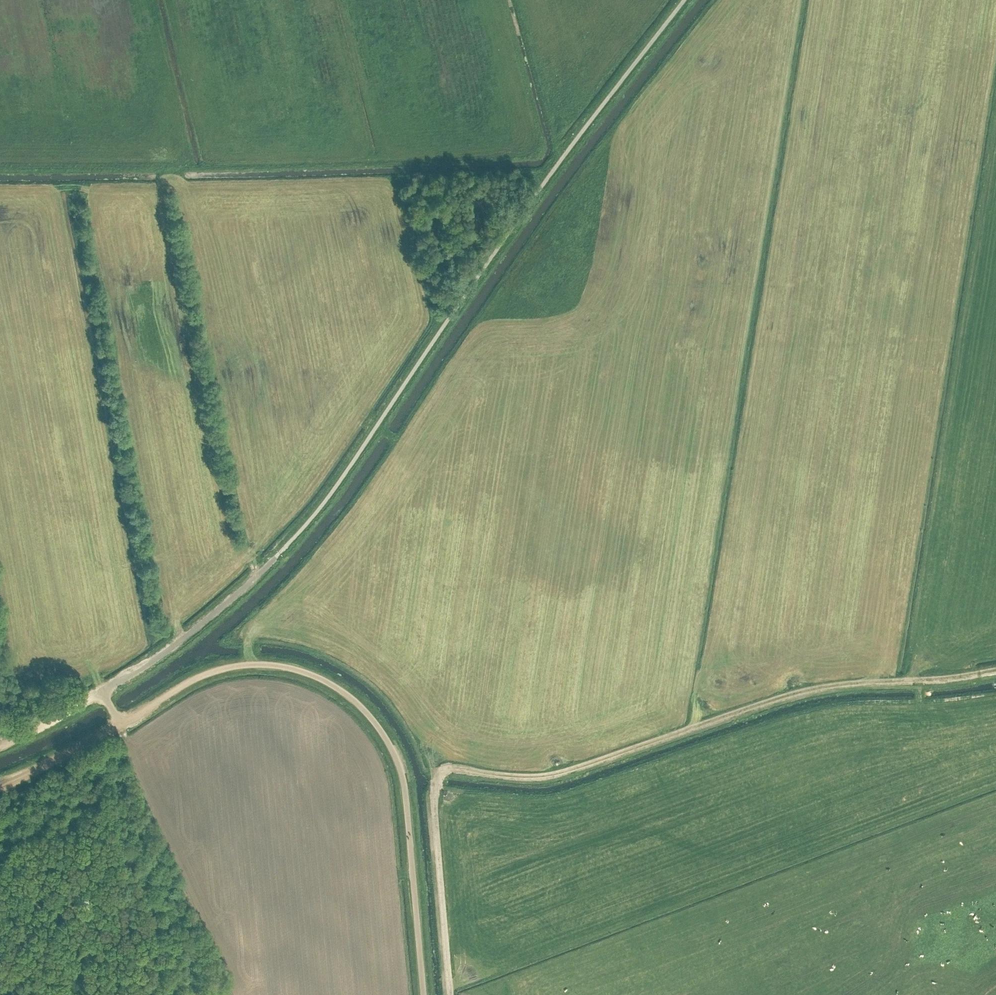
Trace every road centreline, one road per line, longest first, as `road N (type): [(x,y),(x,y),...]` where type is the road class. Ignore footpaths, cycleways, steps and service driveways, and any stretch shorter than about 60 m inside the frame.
road 1 (track): [(995,670),(822,685),(540,776),(452,769),(435,776)]
road 2 (unclassified): [(424,994),(406,790),(391,747),(358,704),(311,673),(258,663),(202,675),(121,723)]
road 3 (track): [(435,776),(451,994)]
road 4 (unclassified): [(102,691),(163,652),(273,559)]

